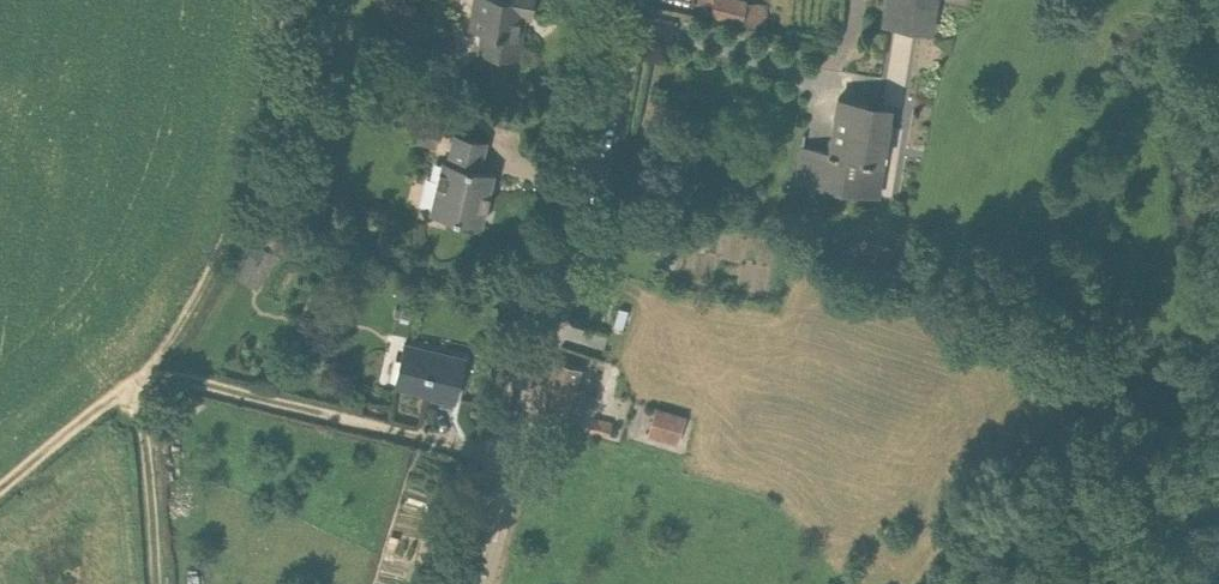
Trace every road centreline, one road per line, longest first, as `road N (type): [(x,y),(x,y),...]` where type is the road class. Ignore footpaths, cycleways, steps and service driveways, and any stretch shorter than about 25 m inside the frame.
road 1 (tertiary): [(501,458),(593,138),(618,0)]
road 2 (track): [(289,0),(273,103),(247,187),(204,281),(142,382)]
road 3 (track): [(142,382),(157,583)]
road 4 (unclassified): [(321,412),(501,458)]
road 5 (track): [(142,382),(187,379),(321,412)]
road 6 (track): [(0,489),(142,382)]
road 7 (tertiary): [(465,583),(501,458)]

